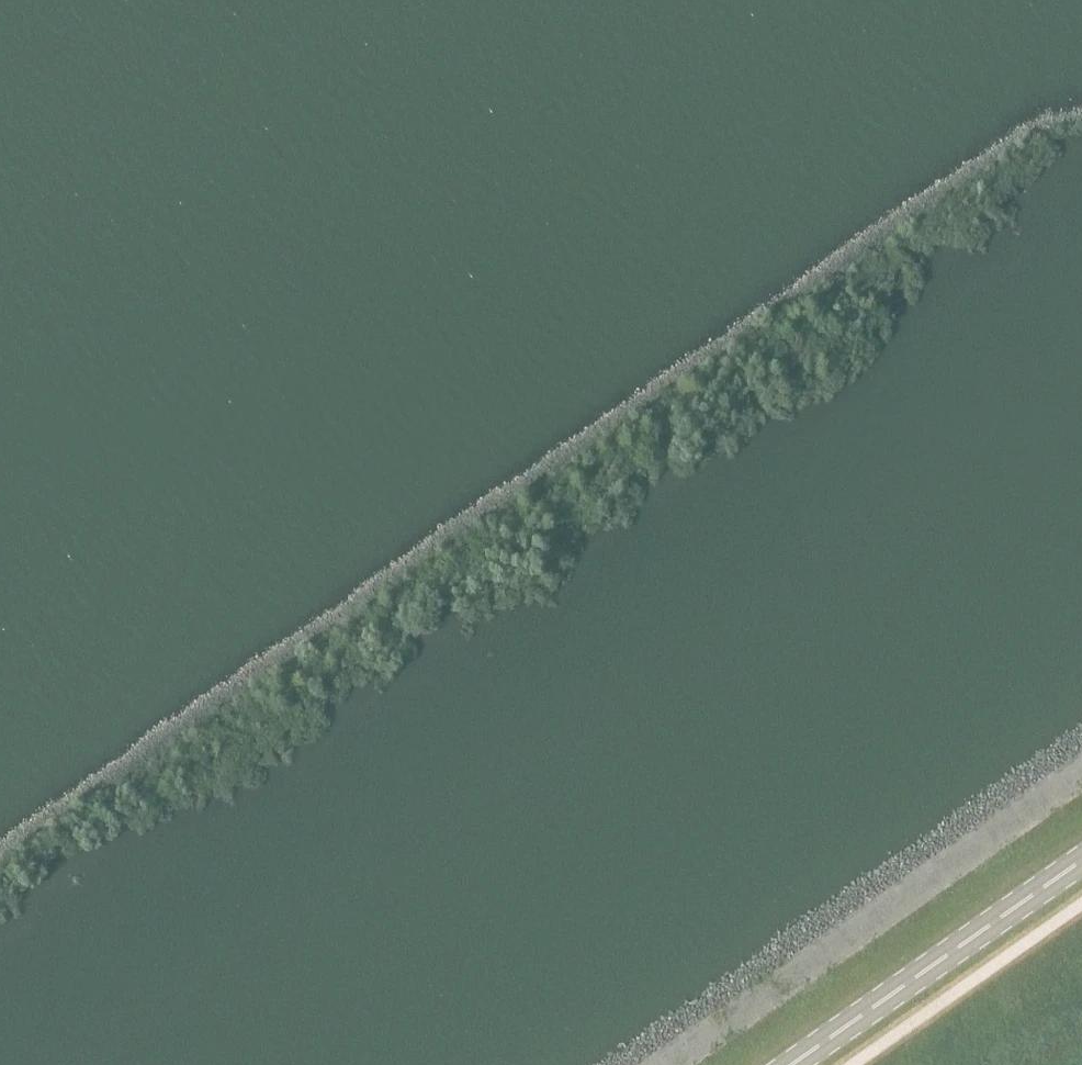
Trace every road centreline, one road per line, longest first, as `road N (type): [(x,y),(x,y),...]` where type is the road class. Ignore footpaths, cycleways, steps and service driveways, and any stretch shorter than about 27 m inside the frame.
road 1 (secondary): [(784,1064),(1081,859)]

